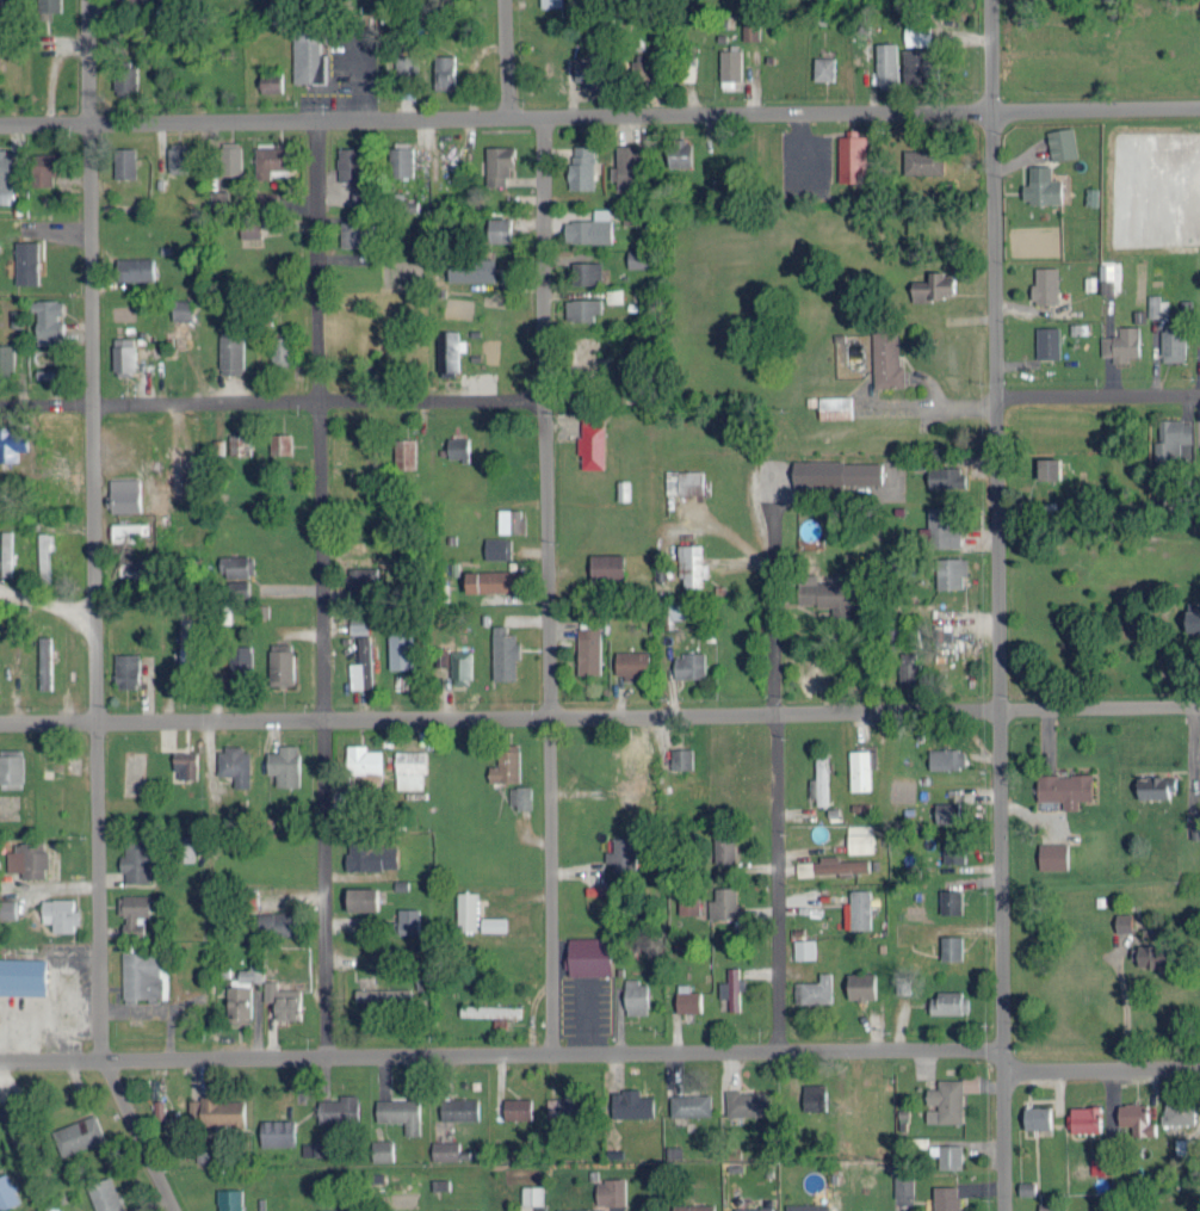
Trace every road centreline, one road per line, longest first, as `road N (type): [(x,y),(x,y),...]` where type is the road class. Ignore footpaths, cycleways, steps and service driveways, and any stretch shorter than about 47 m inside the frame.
road 1 (residential): [(177,1210),(100,1059),(87,0)]
road 2 (residential): [(1003,1210),(990,0)]
road 3 (residential): [(1199,704),(0,723)]
road 4 (residential): [(1000,1049),(0,1059)]
road 5 (residential): [(546,1052),(542,116)]
road 6 (residential): [(324,1056),(311,121)]
road 7 (residential): [(542,116),(1199,109)]
road 8 (residential): [(777,1050),(767,492)]
road 9 (residential): [(542,400),(0,406)]
road 10 (residential): [(506,116),(0,125)]
road 11 (residential): [(996,393),(1199,389)]
road 12 (residential): [(1199,1064),(1001,1067)]

